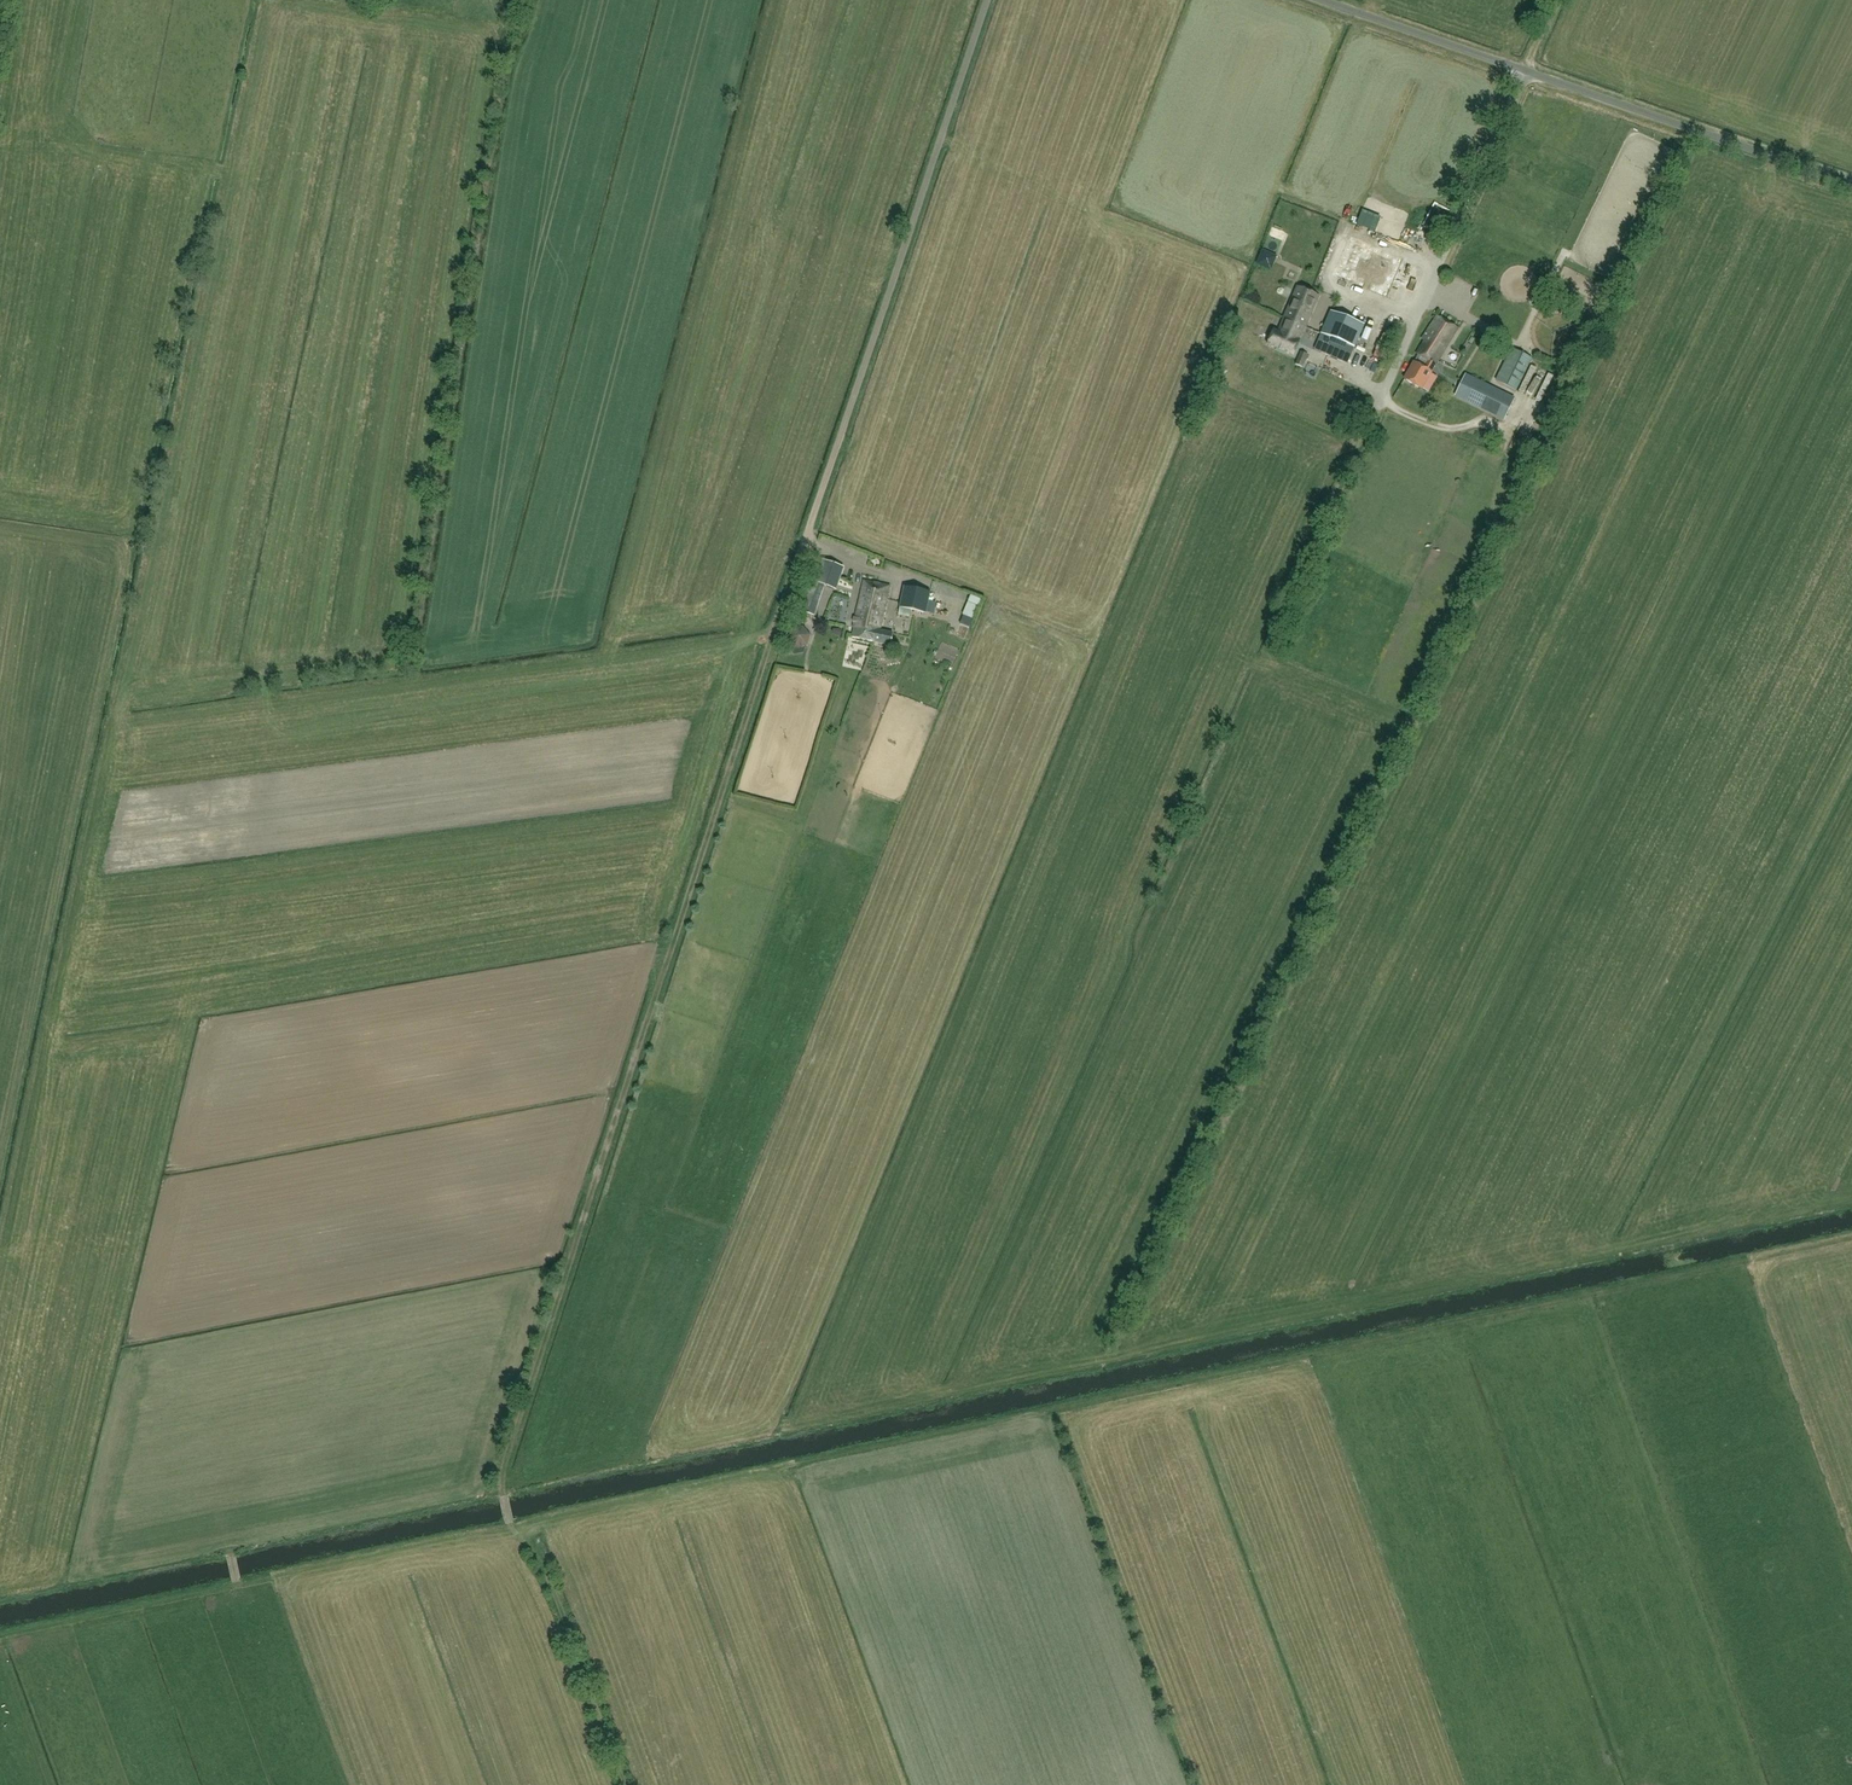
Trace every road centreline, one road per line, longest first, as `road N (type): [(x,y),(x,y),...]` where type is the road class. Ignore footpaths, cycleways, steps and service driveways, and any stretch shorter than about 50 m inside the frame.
road 1 (track): [(1851,1242),(0,1638)]
road 2 (unclassified): [(1851,186),(1317,0)]

